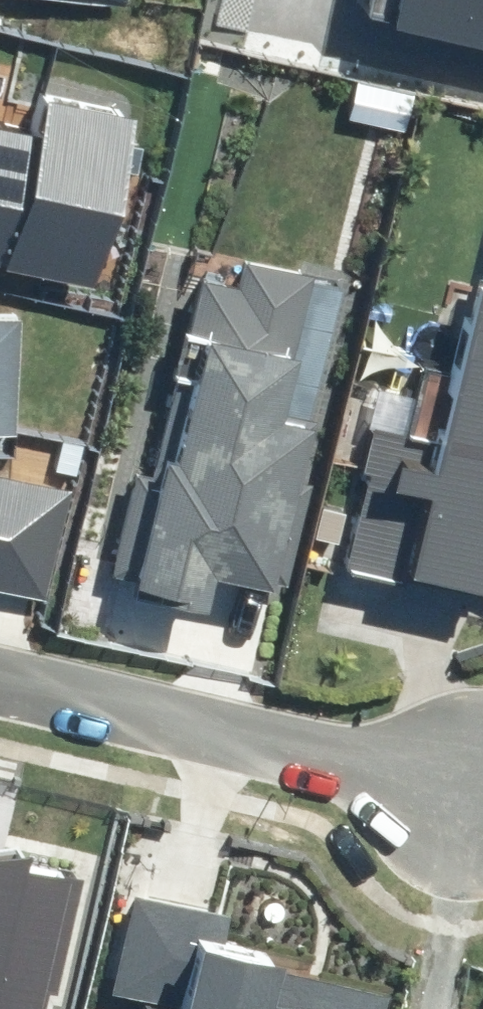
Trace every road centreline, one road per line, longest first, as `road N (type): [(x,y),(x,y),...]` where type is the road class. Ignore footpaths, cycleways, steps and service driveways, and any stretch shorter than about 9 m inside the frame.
road 1 (residential): [(0,670),(482,789)]

